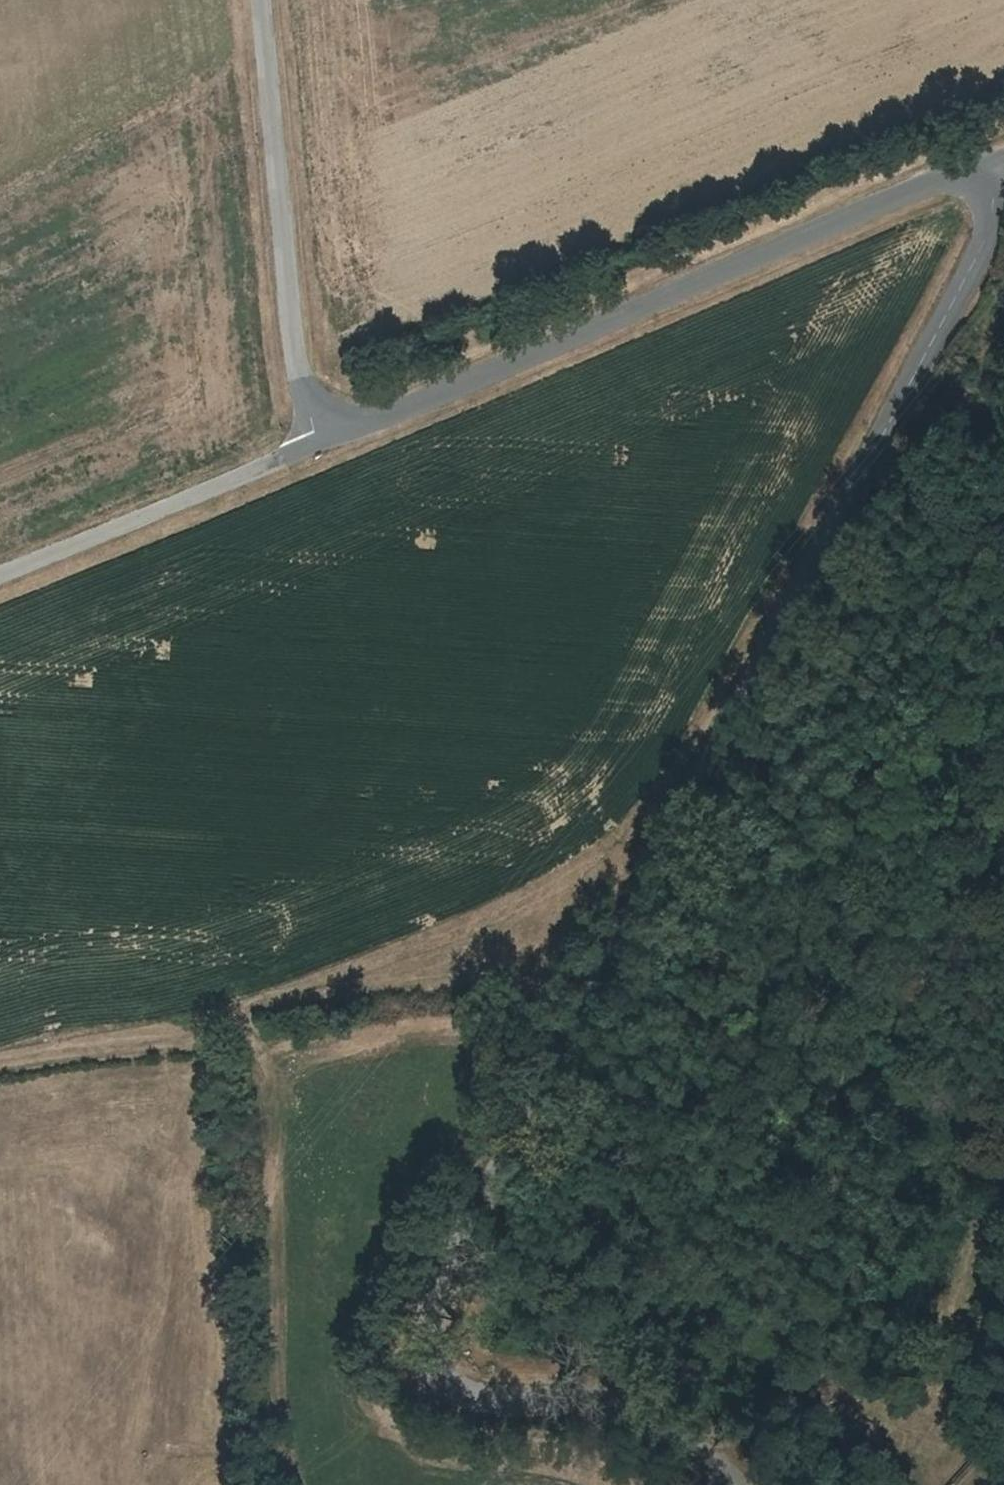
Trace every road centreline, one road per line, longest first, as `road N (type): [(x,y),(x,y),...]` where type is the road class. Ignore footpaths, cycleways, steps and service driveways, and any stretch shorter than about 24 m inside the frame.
road 1 (unclassified): [(738,1484),(683,1435),(615,1402),(494,1396),(443,1381),(424,1332),(441,1272),(475,1205),(952,313),(992,211),(988,163)]
road 2 (unclassified): [(988,163),(319,440)]
road 3 (track): [(635,852),(443,943),(202,1034),(0,1064)]
road 4 (unclassified): [(319,440),(287,311),(255,0)]
road 5 (unclassified): [(319,440),(0,574)]

